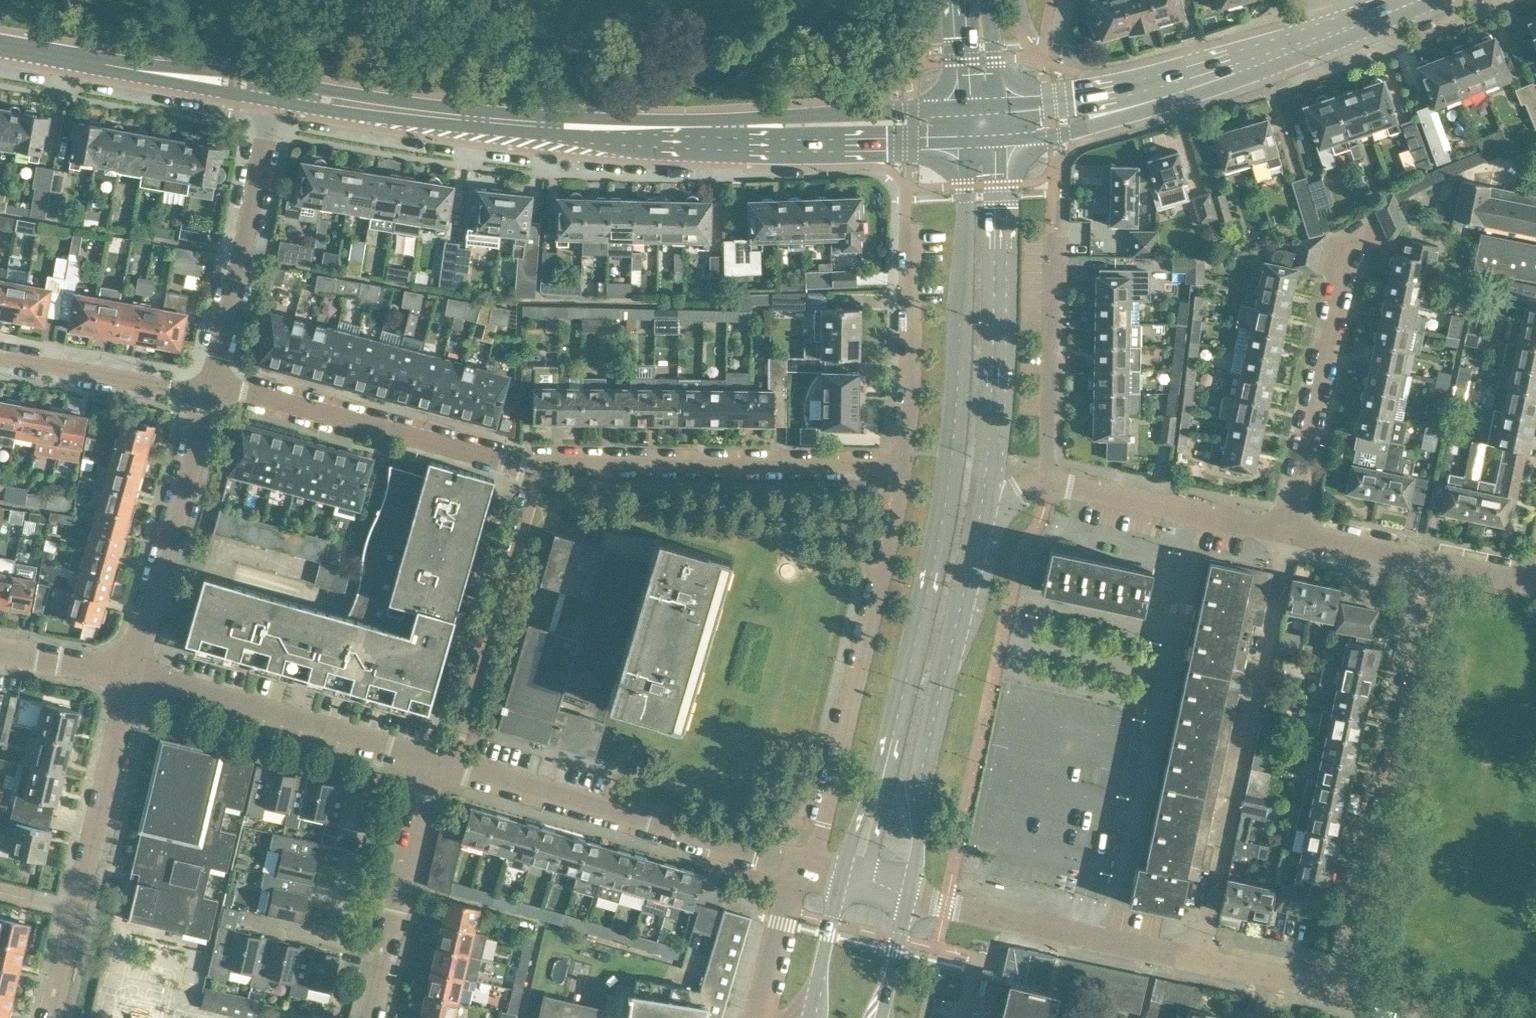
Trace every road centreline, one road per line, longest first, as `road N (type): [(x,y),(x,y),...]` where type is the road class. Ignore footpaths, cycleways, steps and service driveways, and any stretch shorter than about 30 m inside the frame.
road 1 (secondary): [(965,130),(947,477),(874,808),(849,880)]
road 2 (tertiary): [(965,130),(913,138),(688,137),(393,110),(272,90)]
road 3 (residential): [(1341,991),(1434,565)]
road 4 (residential): [(1289,534),(1200,960)]
road 5 (residential): [(898,465),(895,506),(797,866)]
road 6 (secondary): [(908,896),(918,786),(981,512)]
road 7 (secondary): [(981,512),(997,405),(998,125)]
road 8 (residential): [(539,469),(557,461),(898,465)]
road 9 (residential): [(797,866),(452,766)]
road 10 (secondary): [(998,125),(1113,104),(1328,36)]
road 11 (residential): [(539,469),(241,393),(207,395)]
road 12 (residential): [(1289,534),(1351,251),(1373,240)]
road 13 (residential): [(207,395),(272,90)]
road 14 (residential): [(428,759),(131,671)]
road 15 (residential): [(452,766),(539,469)]
road 16 (residential): [(1200,960),(908,896)]
road 17 (residential): [(131,671),(207,395)]
road 18 (tertiary): [(272,90),(0,46)]
road 19 (residential): [(1289,534),(1047,483)]
road 20 (residential): [(74,911),(131,671)]
road 21 (residential): [(1047,483),(1054,243)]
road 22 (residential): [(906,245),(898,465)]
road 23 (residential): [(207,395),(0,358)]
road 24 (residential): [(381,955),(428,759)]
road 25 (residential): [(757,1017),(797,866)]
road 26 (residential): [(1434,565),(1289,534)]
road 27 (residential): [(131,671),(0,649)]
road 28 (secondary): [(964,0),(965,130)]
road 29 (secondary): [(998,125),(986,0)]
road 30 (secondary): [(881,1017),(908,896)]

